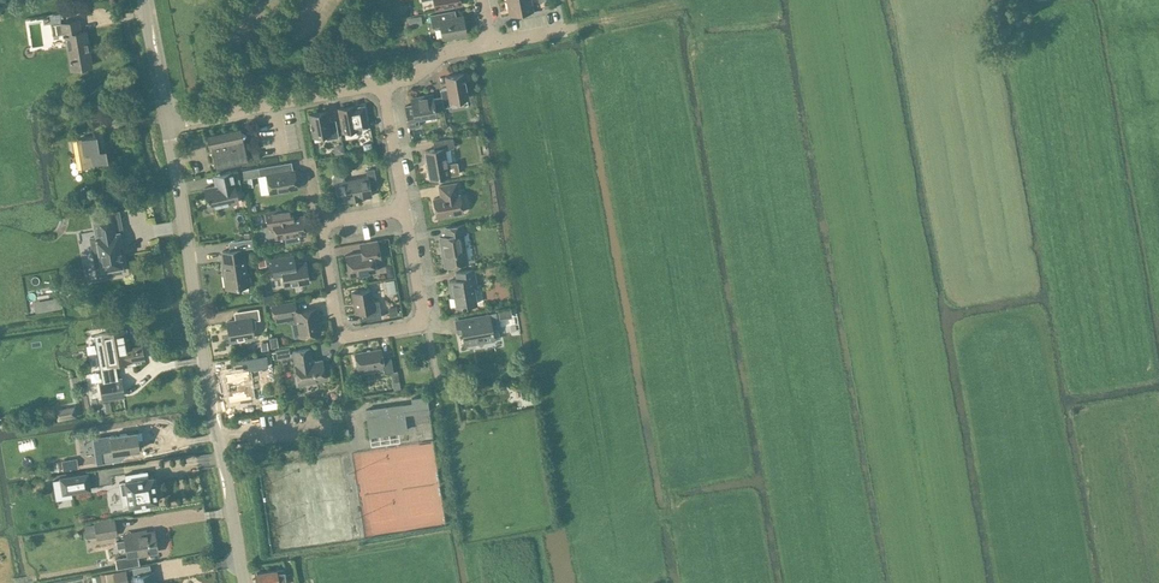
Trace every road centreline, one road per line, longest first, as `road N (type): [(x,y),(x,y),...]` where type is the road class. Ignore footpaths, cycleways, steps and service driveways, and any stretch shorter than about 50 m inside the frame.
road 1 (unclassified): [(245,582),(167,123)]
road 2 (unclassified): [(402,211),(419,322),(414,328),(336,334),(320,226)]
road 3 (unclassified): [(235,110),(383,83)]
road 4 (unclassified): [(402,211),(383,83)]
road 5 (unclassified): [(167,123),(143,0)]
road 6 (residential): [(235,110),(226,48),(257,0)]

